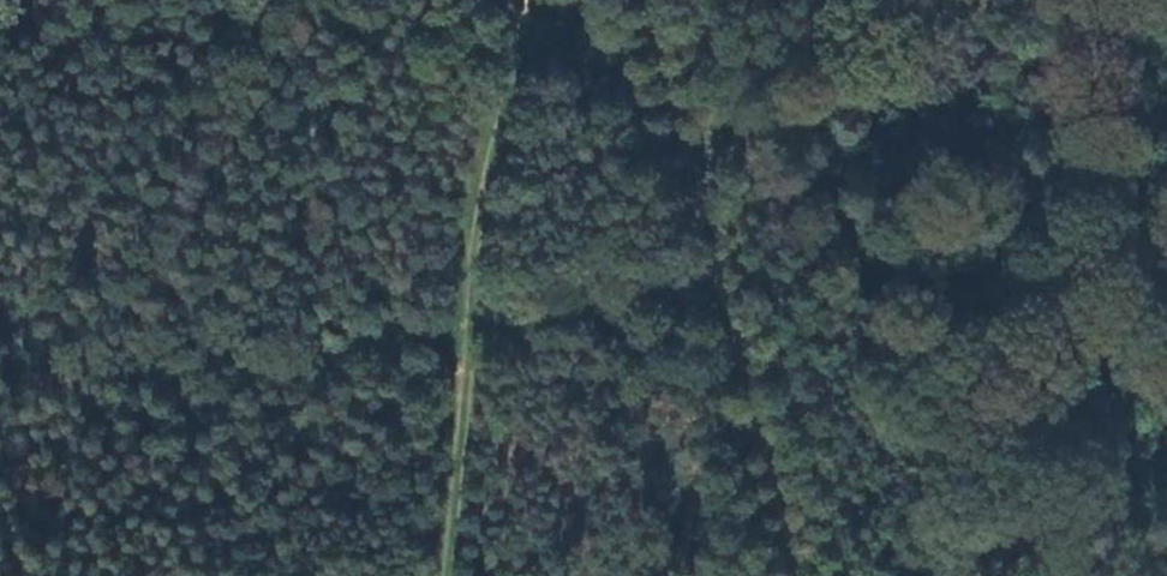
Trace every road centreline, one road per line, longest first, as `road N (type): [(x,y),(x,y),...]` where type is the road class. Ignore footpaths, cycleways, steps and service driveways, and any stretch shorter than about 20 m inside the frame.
road 1 (track): [(795,575),(632,0)]

